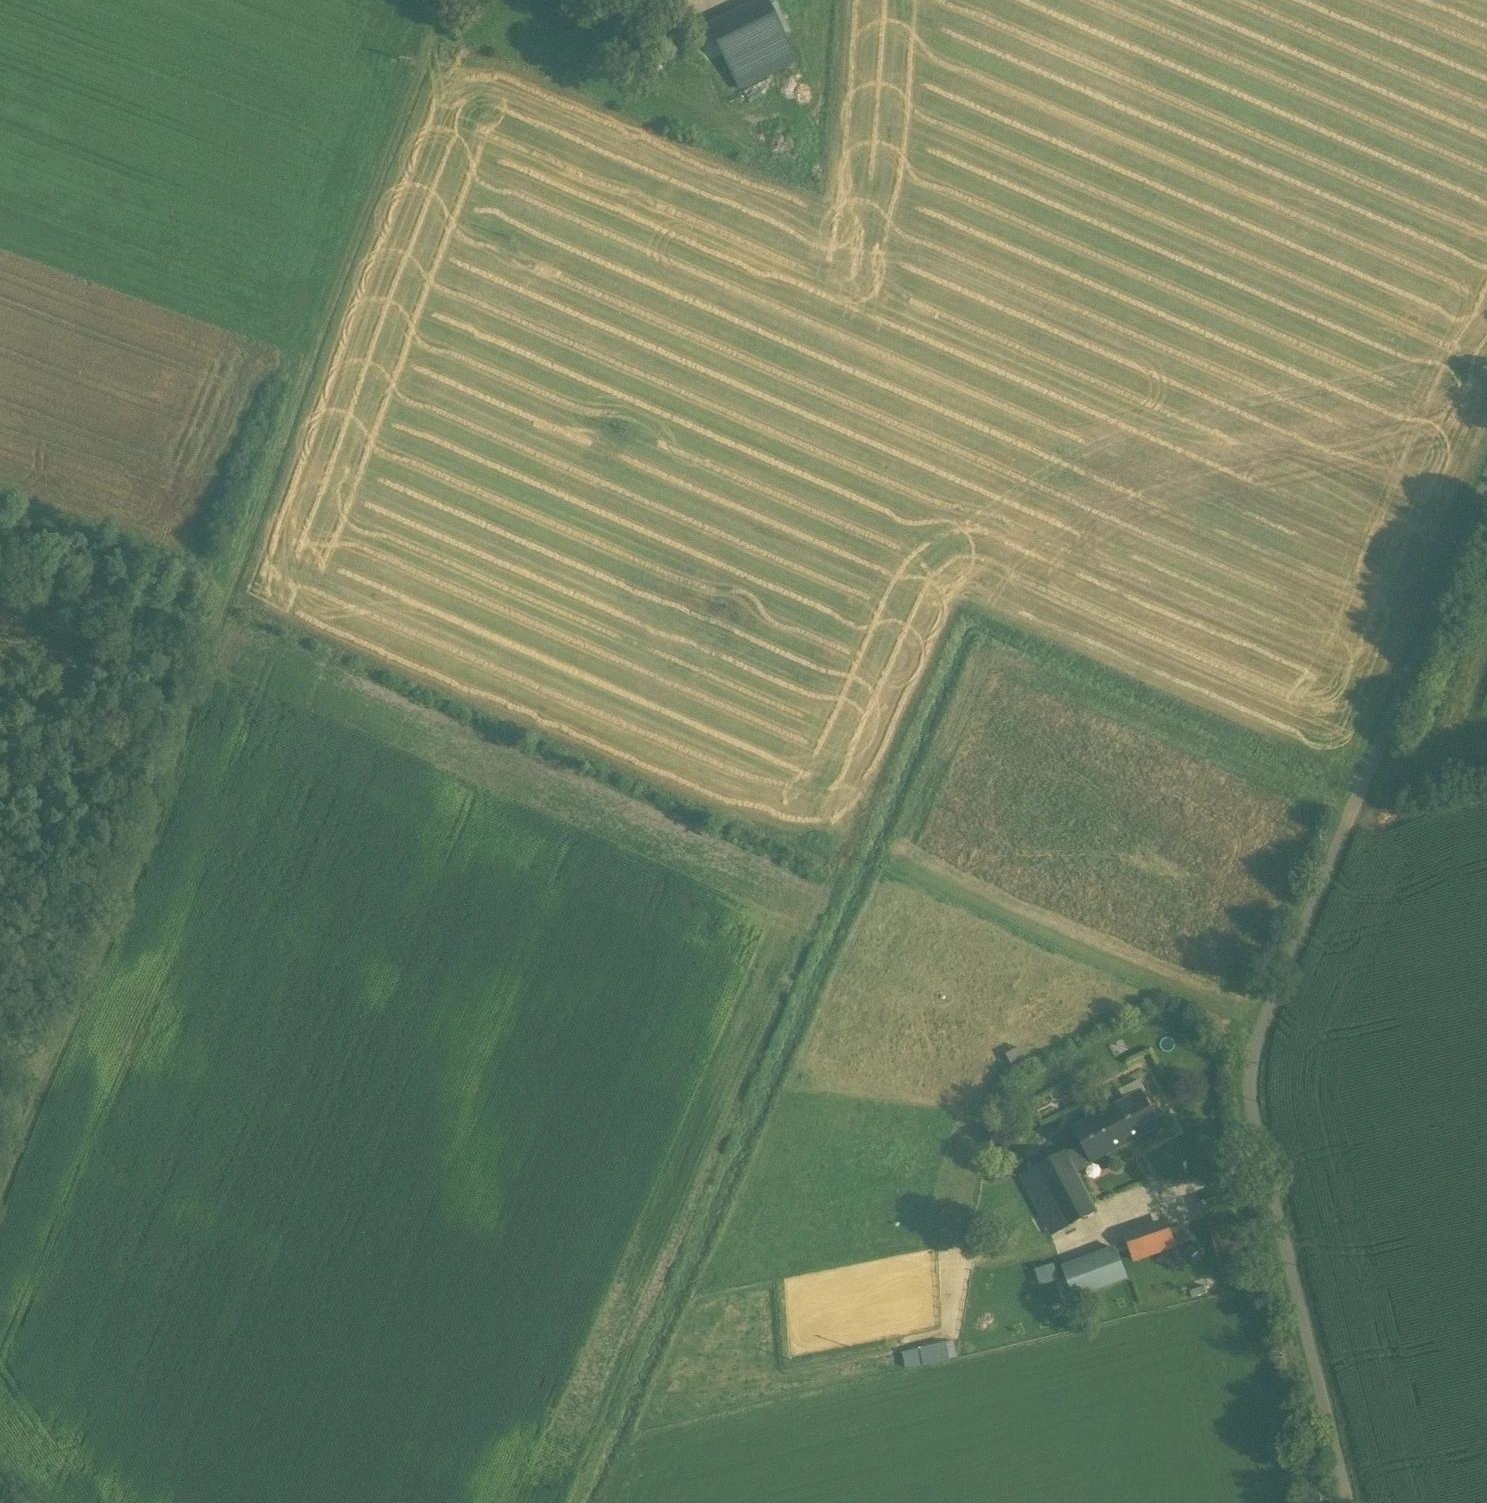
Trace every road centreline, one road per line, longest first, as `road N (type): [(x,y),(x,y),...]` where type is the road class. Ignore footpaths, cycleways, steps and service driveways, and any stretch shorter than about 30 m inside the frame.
road 1 (unclassified): [(1486,477),(1350,791),(1283,959),(1255,1063),(1357,1502)]

